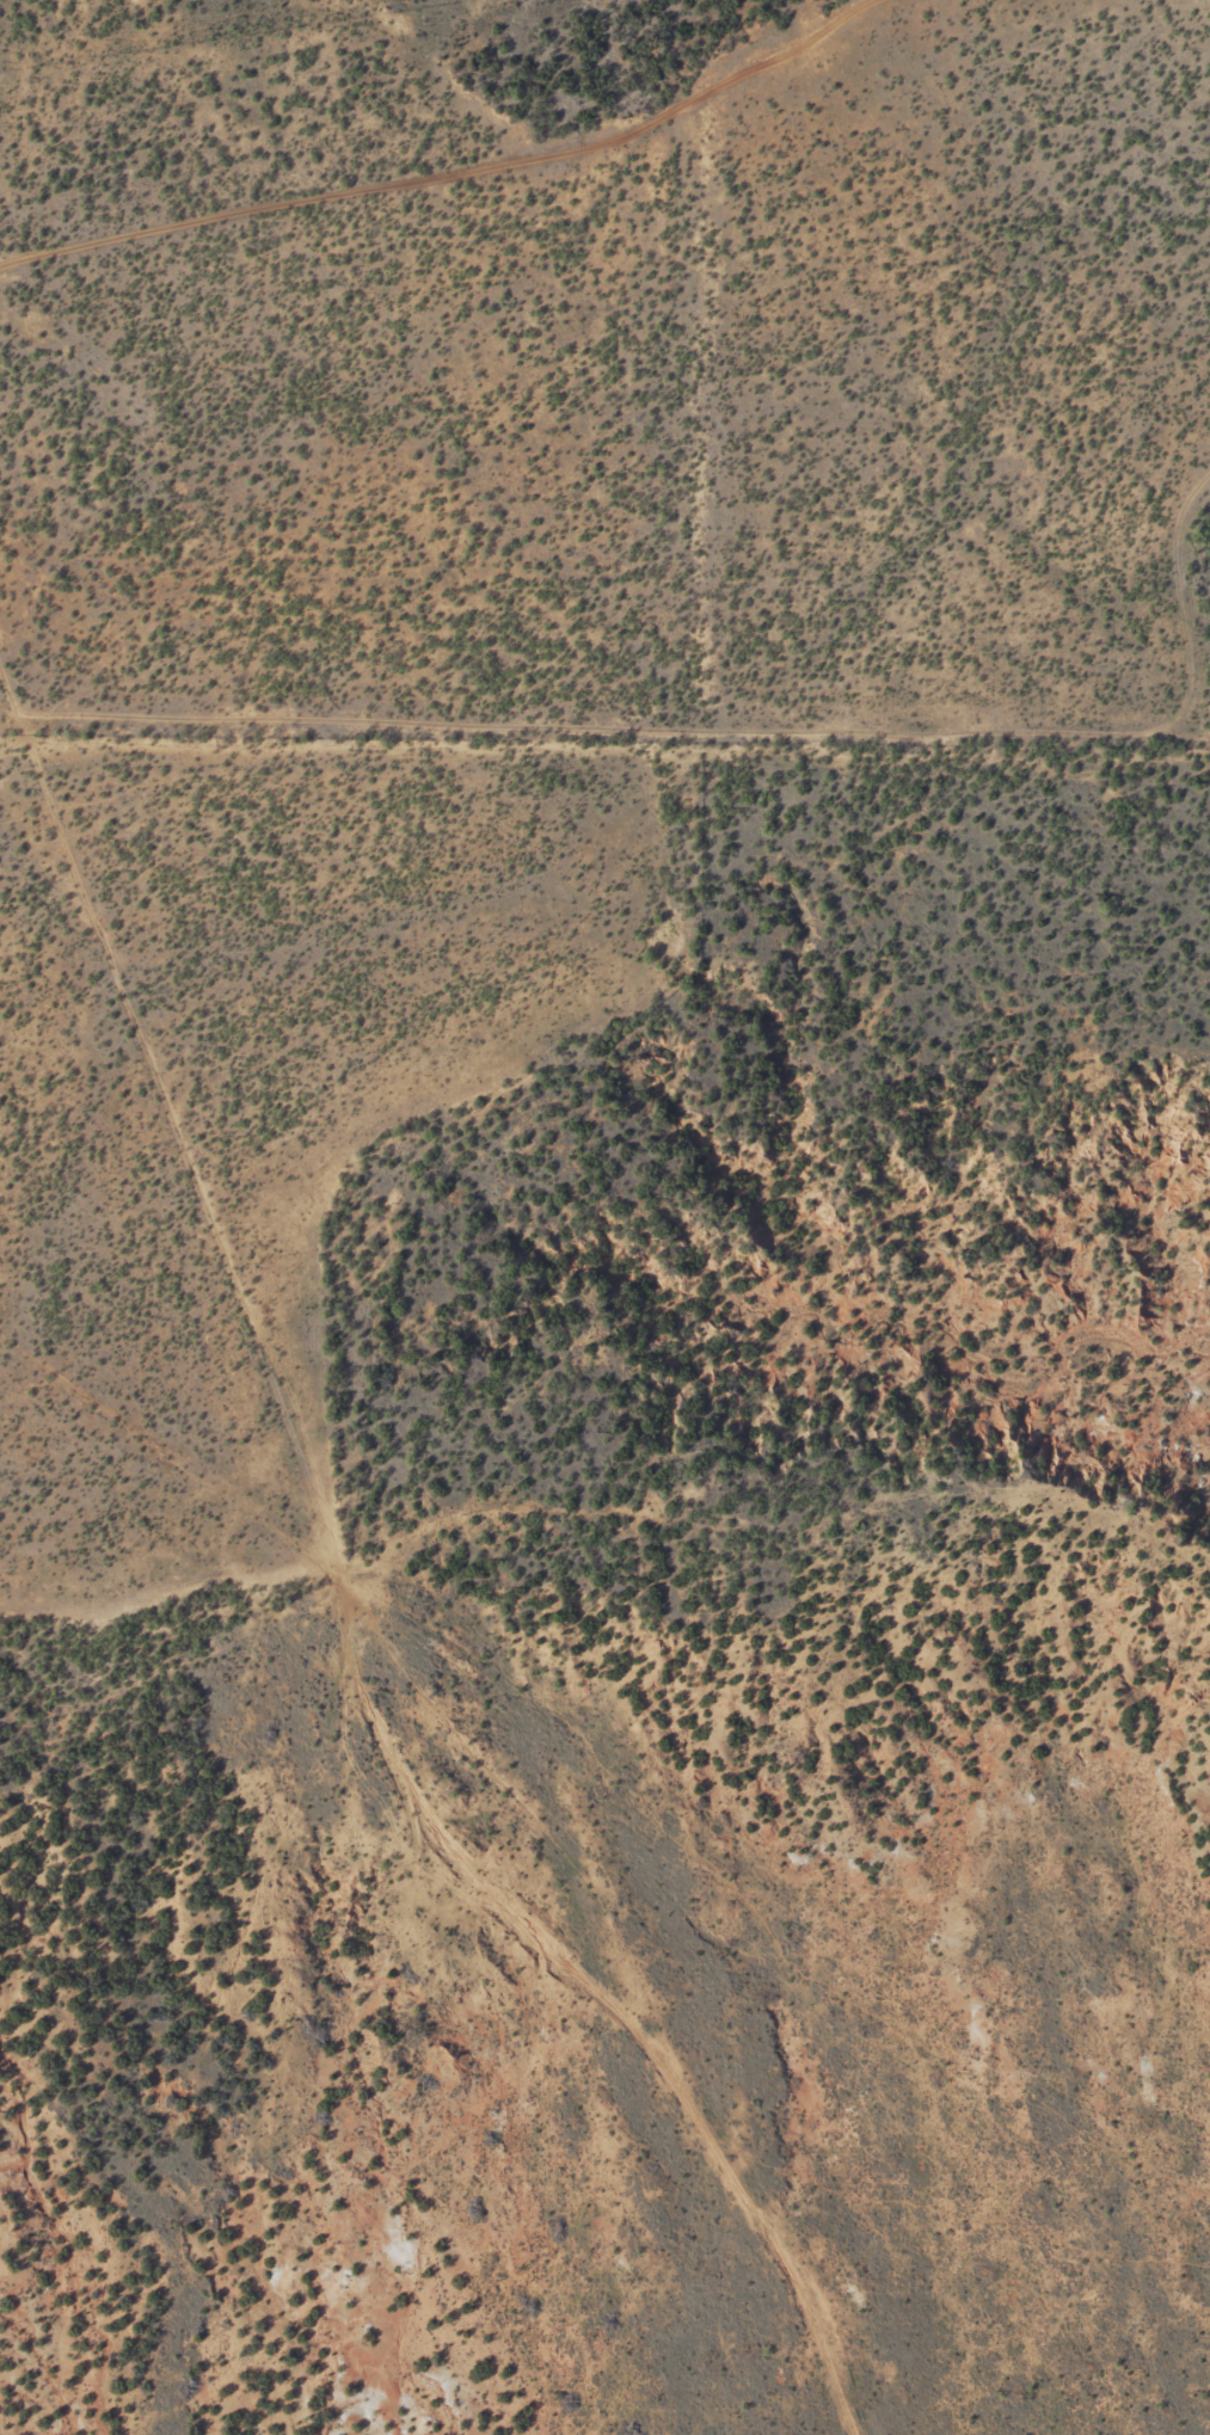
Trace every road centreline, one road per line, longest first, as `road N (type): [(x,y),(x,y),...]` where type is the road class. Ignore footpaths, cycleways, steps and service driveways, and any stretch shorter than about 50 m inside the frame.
road 1 (residential): [(1209,704),(1168,774),(0,762)]

